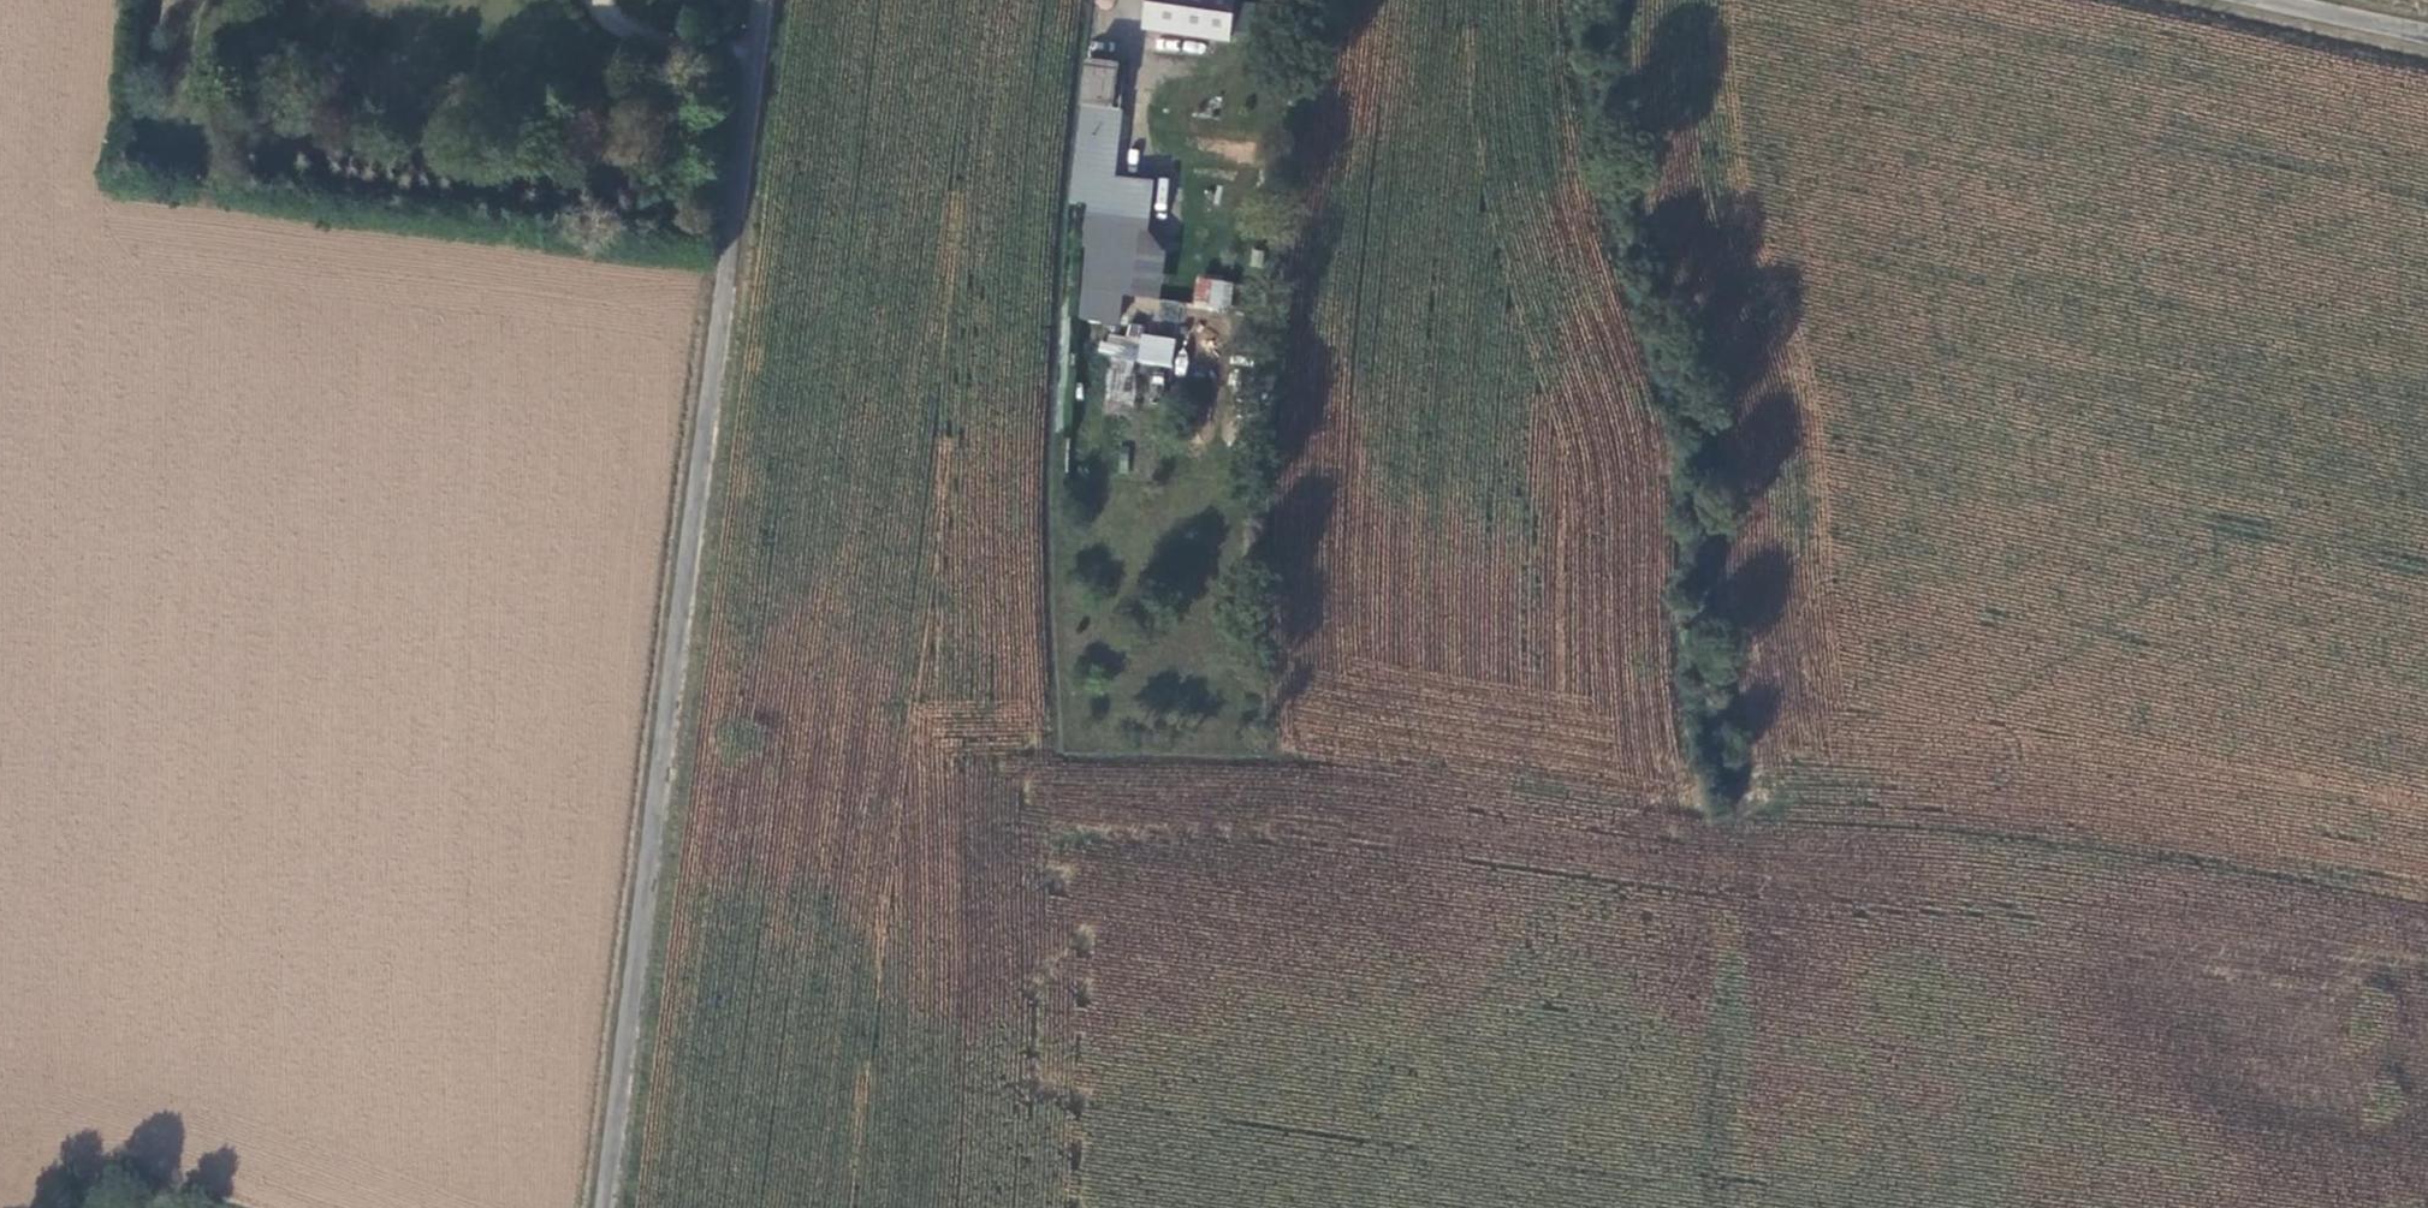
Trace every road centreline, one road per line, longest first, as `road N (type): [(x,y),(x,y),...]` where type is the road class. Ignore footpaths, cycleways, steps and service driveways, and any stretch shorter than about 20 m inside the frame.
road 1 (unclassified): [(761,0),(605,1207)]
road 2 (unclassified): [(2427,36),(2264,0)]

